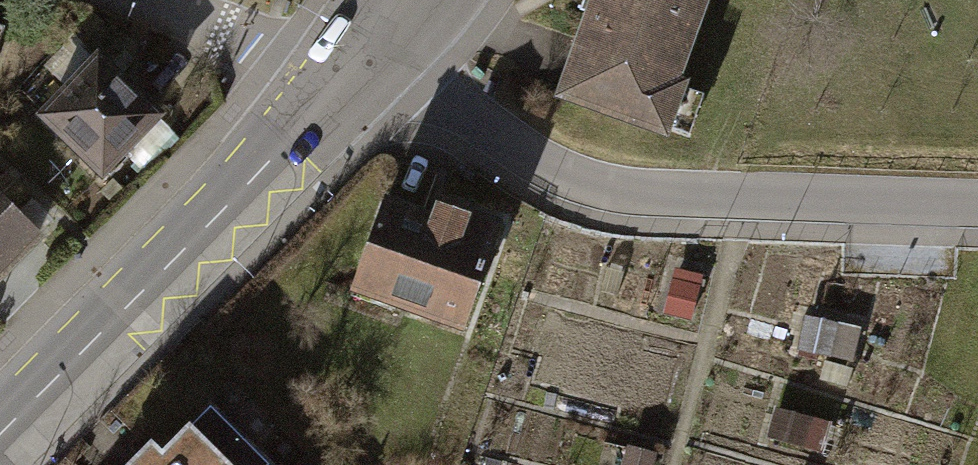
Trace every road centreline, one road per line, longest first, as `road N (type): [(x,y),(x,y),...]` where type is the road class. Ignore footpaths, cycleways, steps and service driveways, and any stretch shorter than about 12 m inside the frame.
road 1 (residential): [(353,76),(463,112),(528,160),(614,192),(977,205)]
road 2 (tertiary): [(353,76),(284,156),(0,435)]
road 3 (track): [(748,199),(674,464)]
road 4 (residential): [(353,76),(139,0)]

